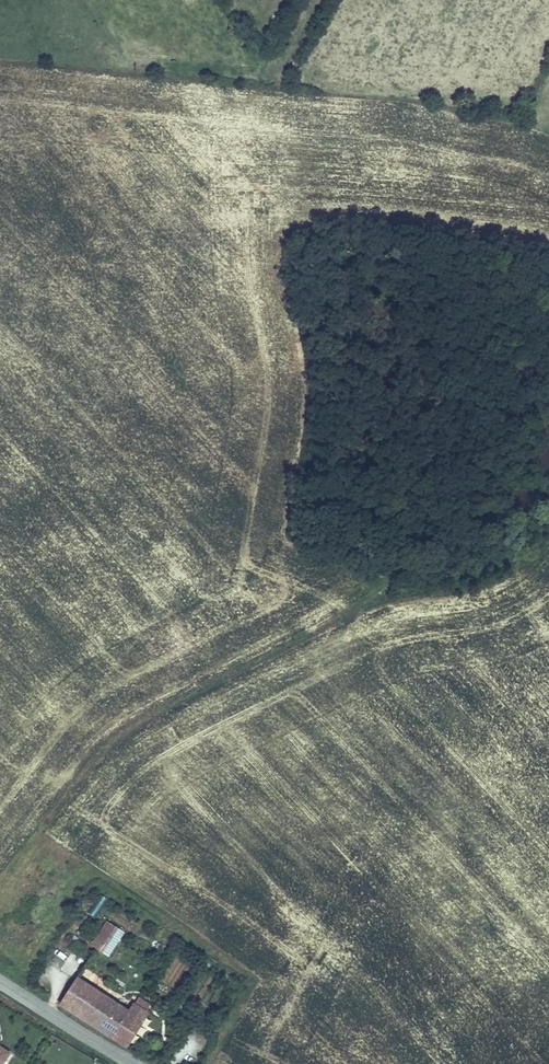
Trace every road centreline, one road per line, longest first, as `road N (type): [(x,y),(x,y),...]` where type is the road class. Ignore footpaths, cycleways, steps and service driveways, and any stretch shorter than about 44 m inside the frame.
road 1 (tertiary): [(0,983),(132,1063)]

